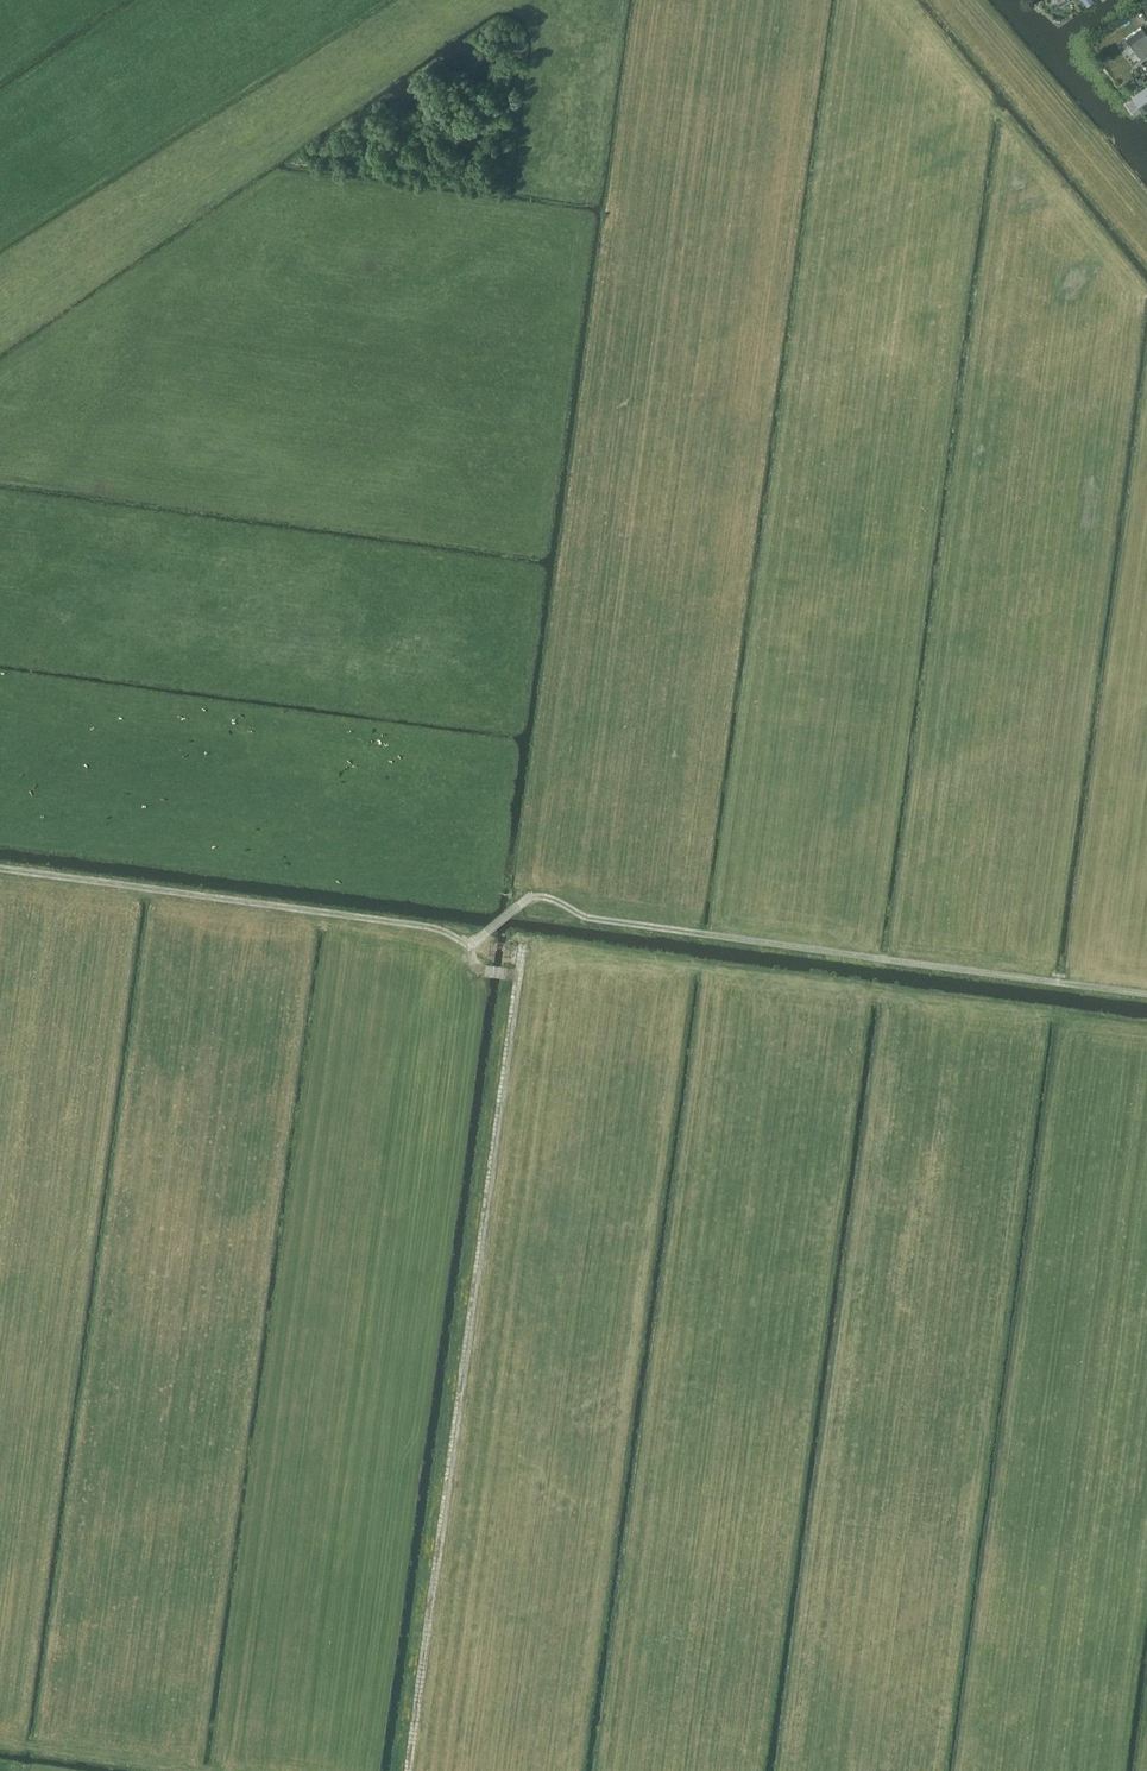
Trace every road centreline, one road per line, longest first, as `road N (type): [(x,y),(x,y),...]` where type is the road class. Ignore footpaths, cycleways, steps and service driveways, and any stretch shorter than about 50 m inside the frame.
road 1 (track): [(409,1770),(527,942)]
road 2 (track): [(1146,994),(603,921),(549,898),(525,902),(488,931)]
road 3 (track): [(0,869),(439,930),(465,942),(488,931)]
road 4 (track): [(1146,232),(950,0)]

